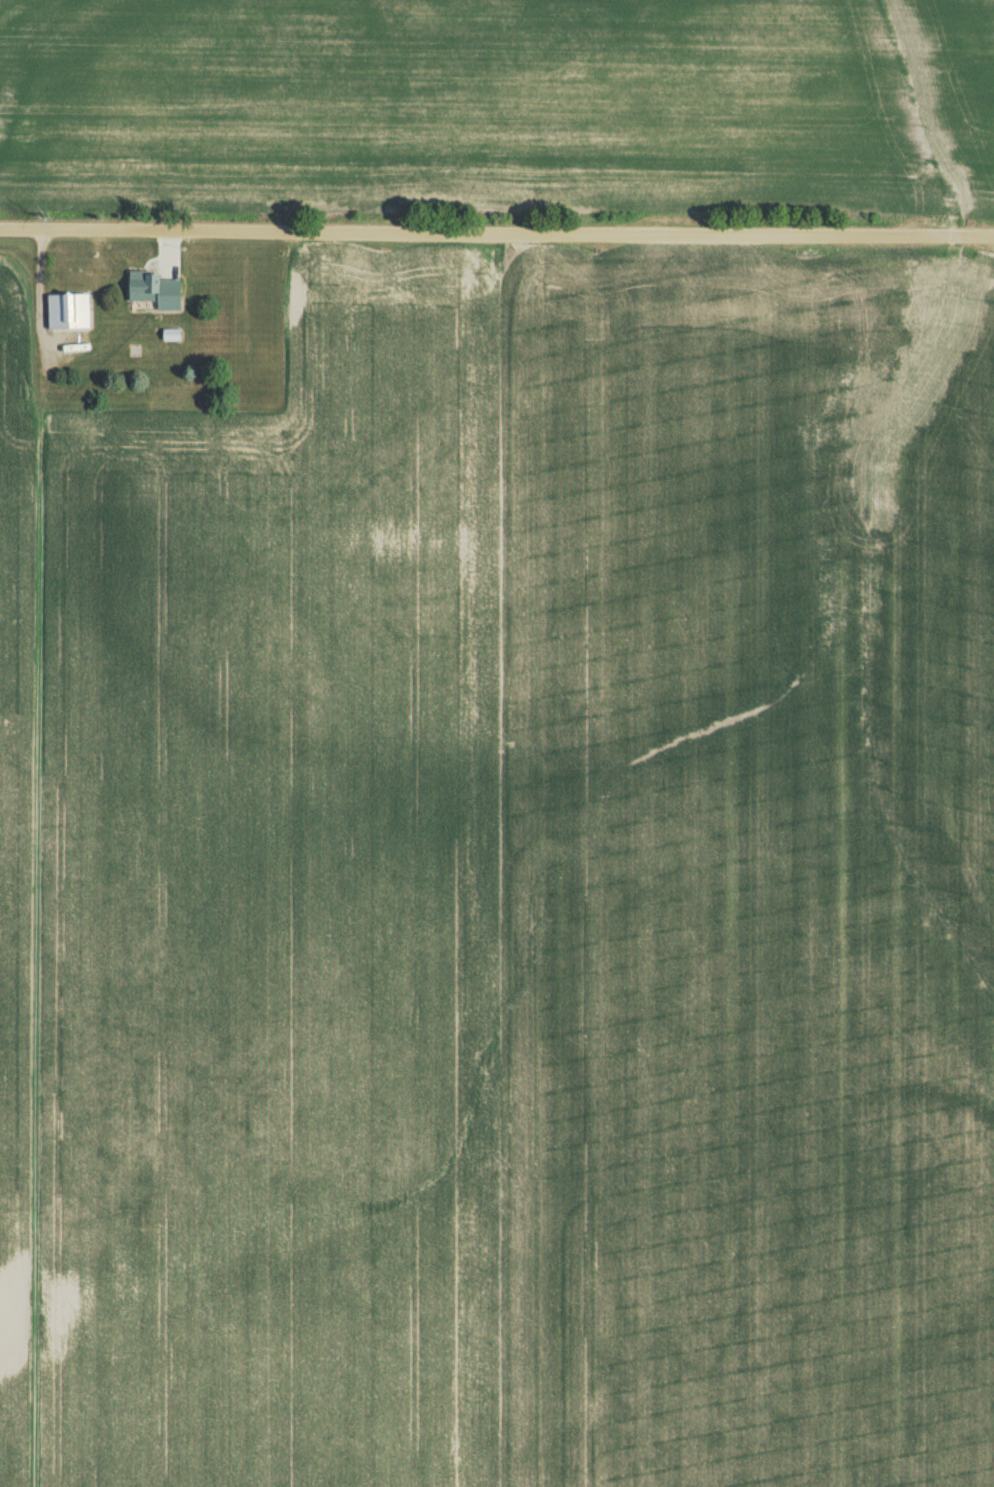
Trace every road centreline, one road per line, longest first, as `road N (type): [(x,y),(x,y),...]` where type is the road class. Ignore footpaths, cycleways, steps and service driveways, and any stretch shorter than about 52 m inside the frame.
road 1 (residential): [(993,236),(0,227)]

